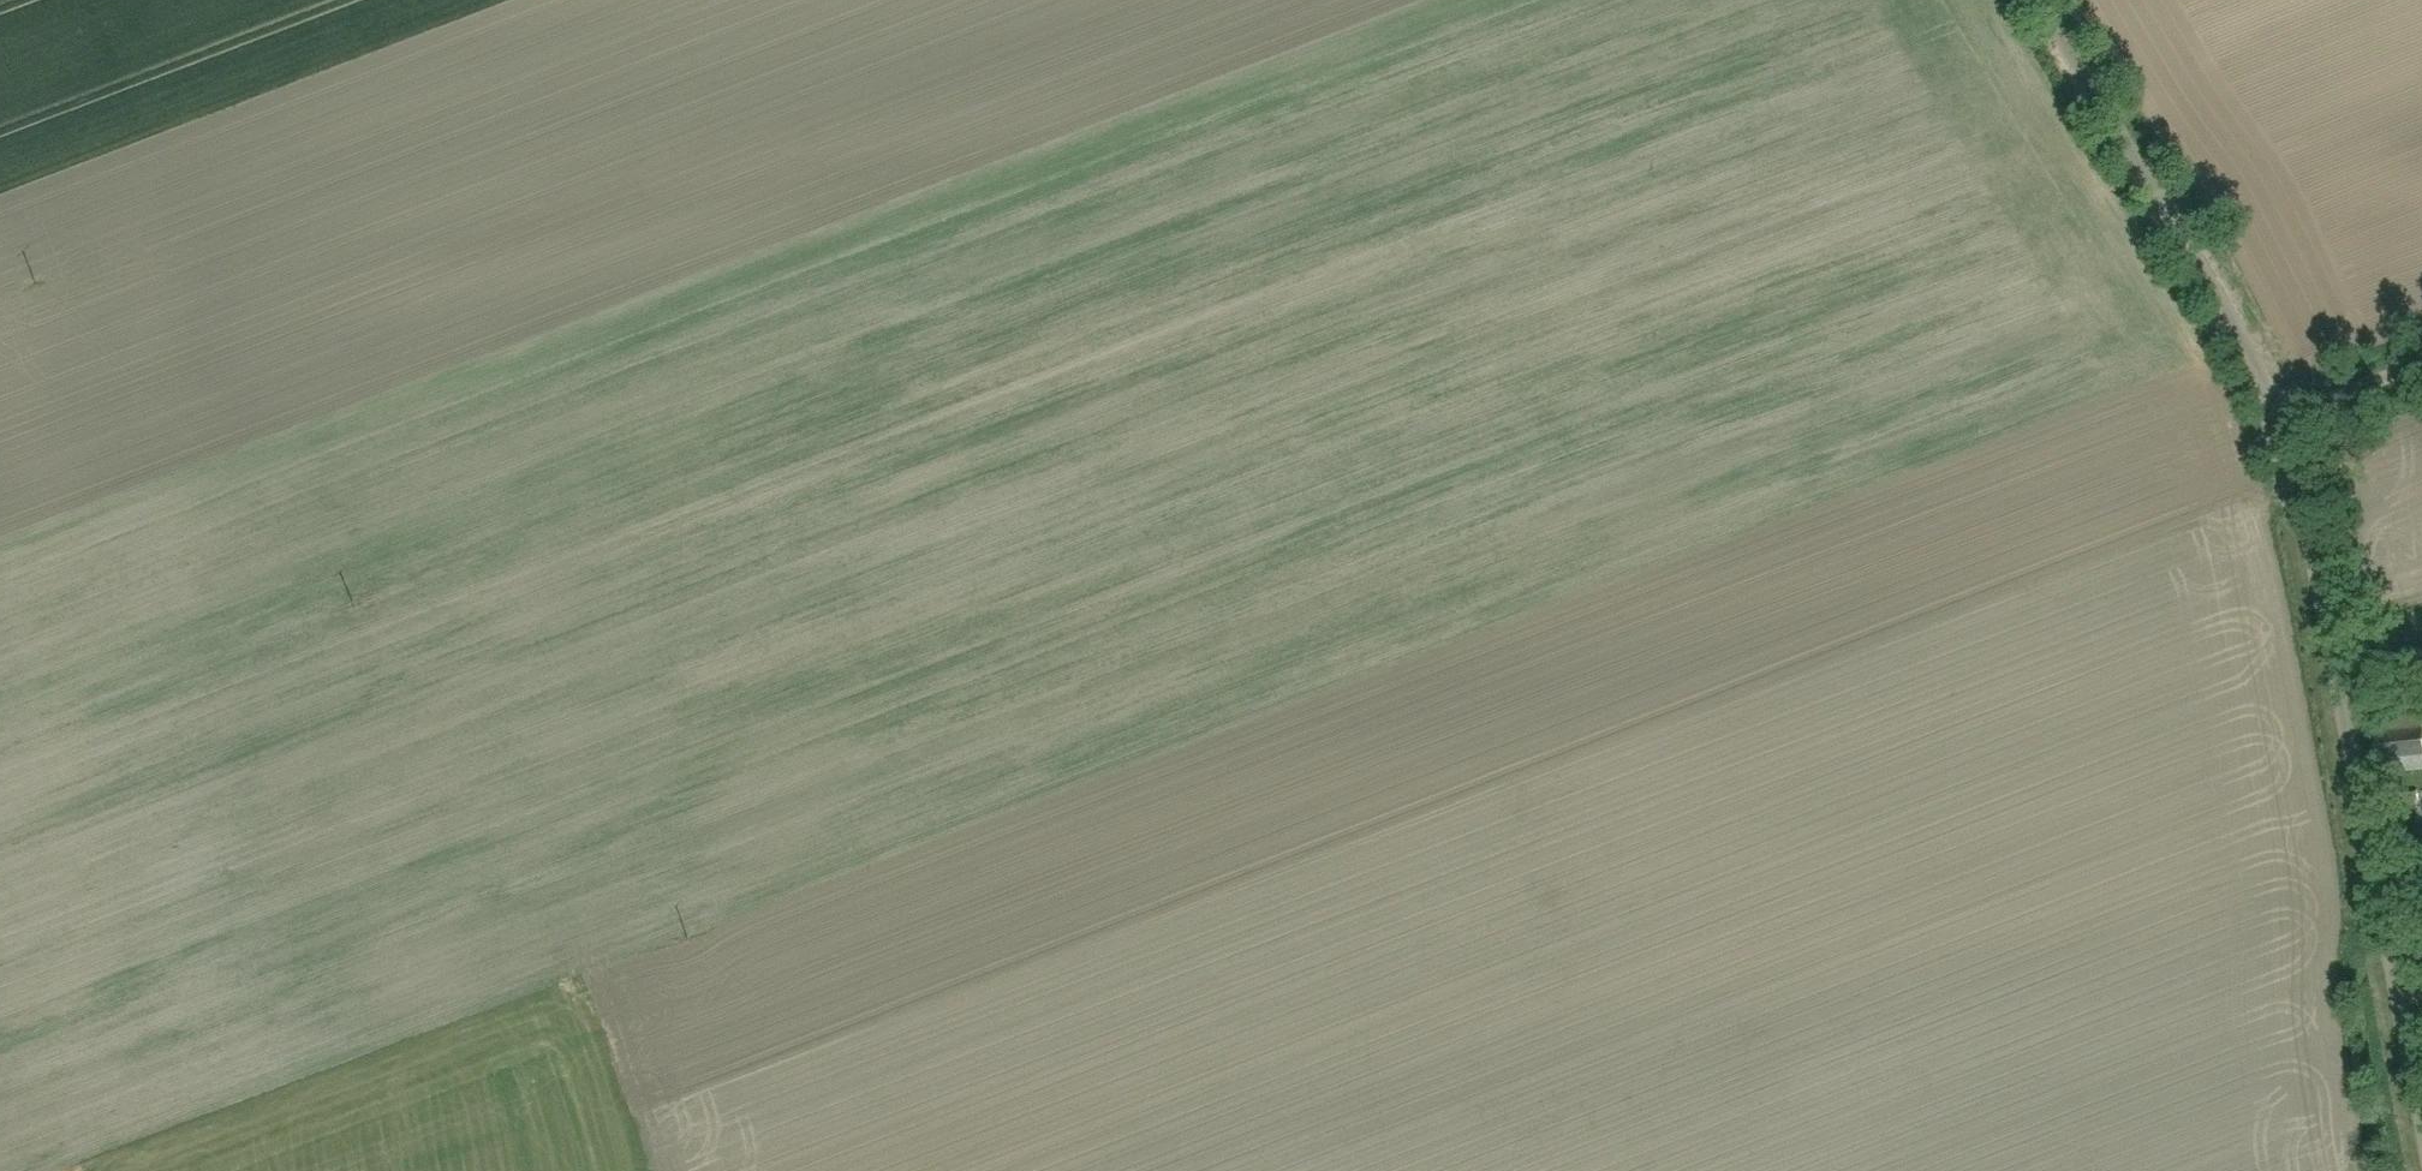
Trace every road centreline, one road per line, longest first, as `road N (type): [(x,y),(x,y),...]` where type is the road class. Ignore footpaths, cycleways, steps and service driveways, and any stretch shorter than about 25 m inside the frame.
road 1 (unclassified): [(2277,437),(2418,1170)]
road 2 (unclassified): [(2277,437),(2020,0)]
road 3 (unclassified): [(2421,374),(2277,437)]

